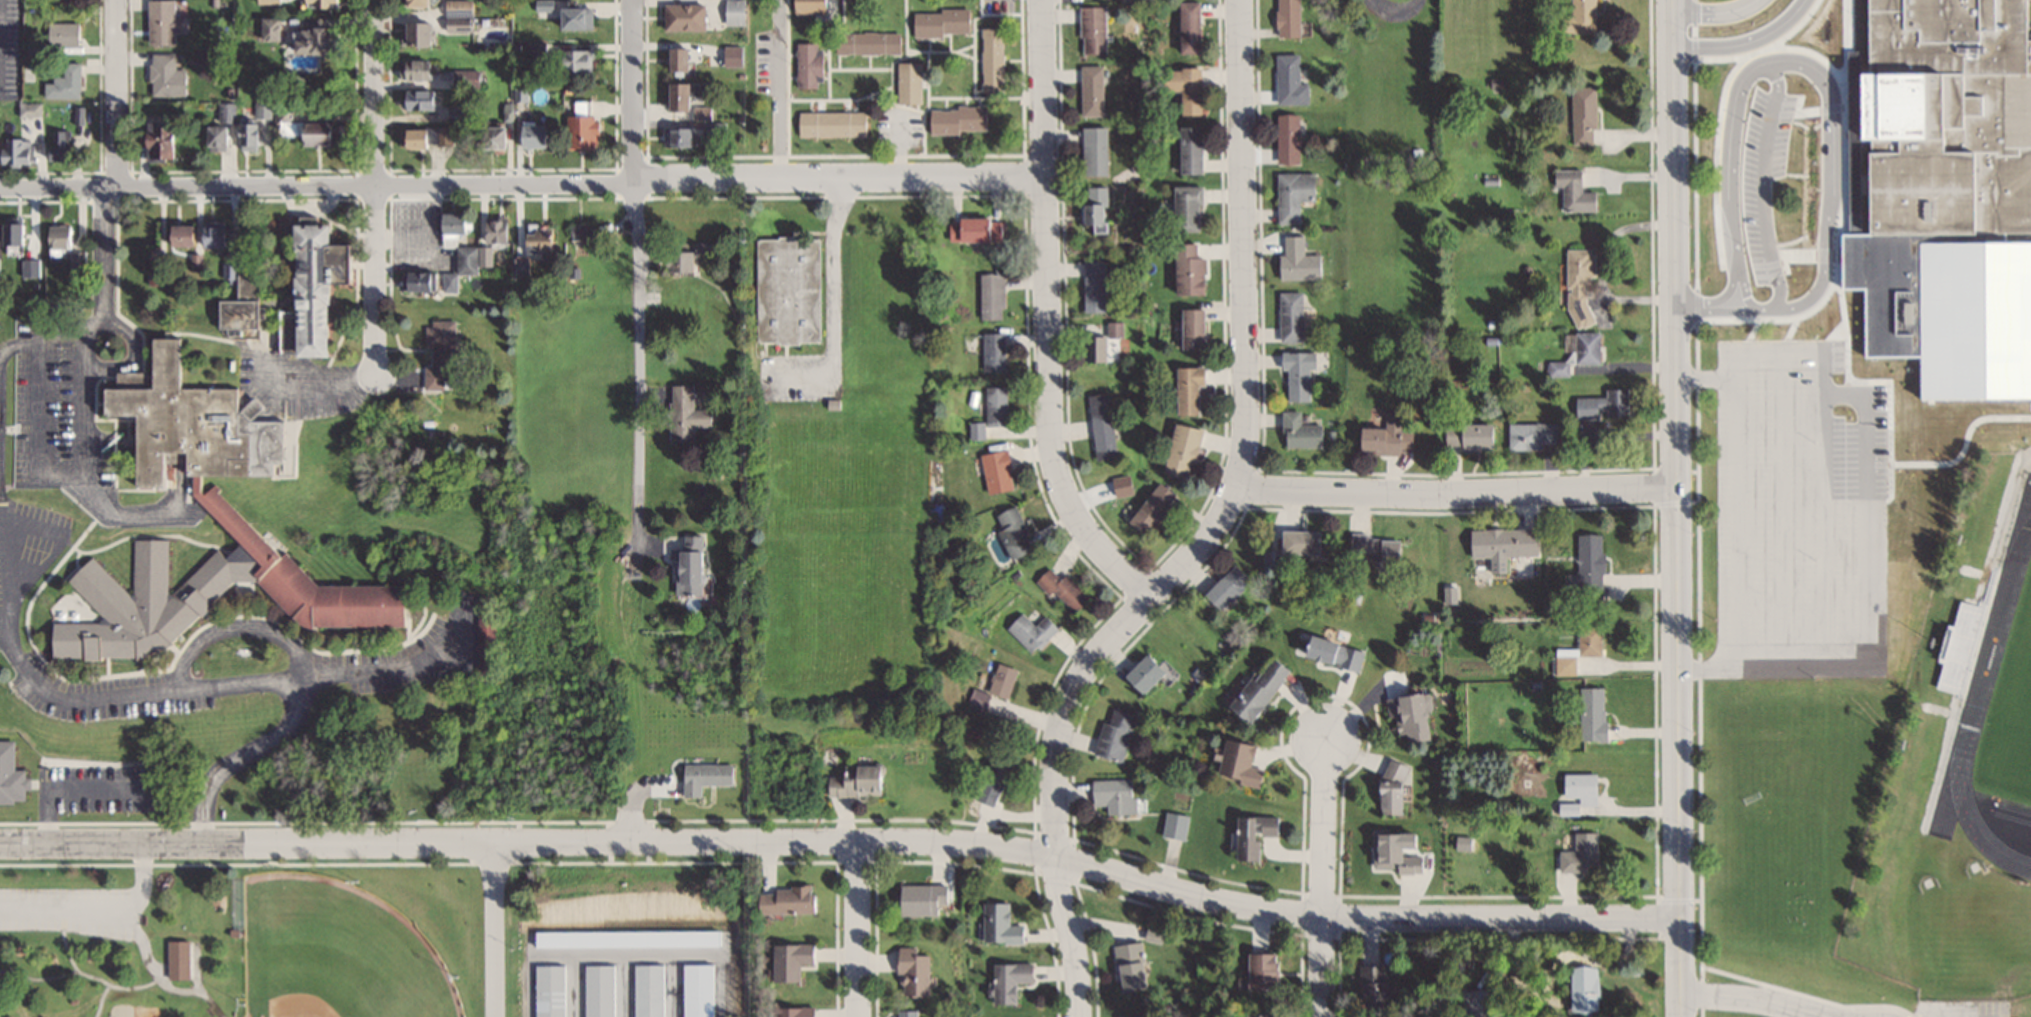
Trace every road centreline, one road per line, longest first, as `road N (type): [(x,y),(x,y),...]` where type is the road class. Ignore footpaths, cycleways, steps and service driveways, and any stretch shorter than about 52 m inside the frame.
road 1 (residential): [(588,844),(926,841),(1057,857),(1222,902),(1305,915),(1680,918)]
road 2 (residential): [(1240,0),(1247,440),(1218,525),(1096,659),(1063,719),(1055,832),(1078,1016)]
road 3 (residential): [(1046,176),(0,188)]
road 4 (residential): [(1674,0),(1681,1016)]
road 5 (residential): [(1150,600),(1073,512),(1052,448),(1043,0)]
road 6 (residential): [(588,844),(0,842)]
road 7 (residential): [(1678,488),(1430,496),(1235,491)]
road 8 (residential): [(375,369),(376,0)]
road 9 (residential): [(1325,1016),(1324,737)]
road 10 (residential): [(111,186),(115,0)]
road 11 (residential): [(633,182),(633,0)]
road 12 (residential): [(780,0),(779,178)]
road 13 (residential): [(859,842),(857,1016)]
road 14 (residential): [(492,1016),(492,844)]
road 15 (residential): [(1681,995),(1751,999),(1824,1016)]

